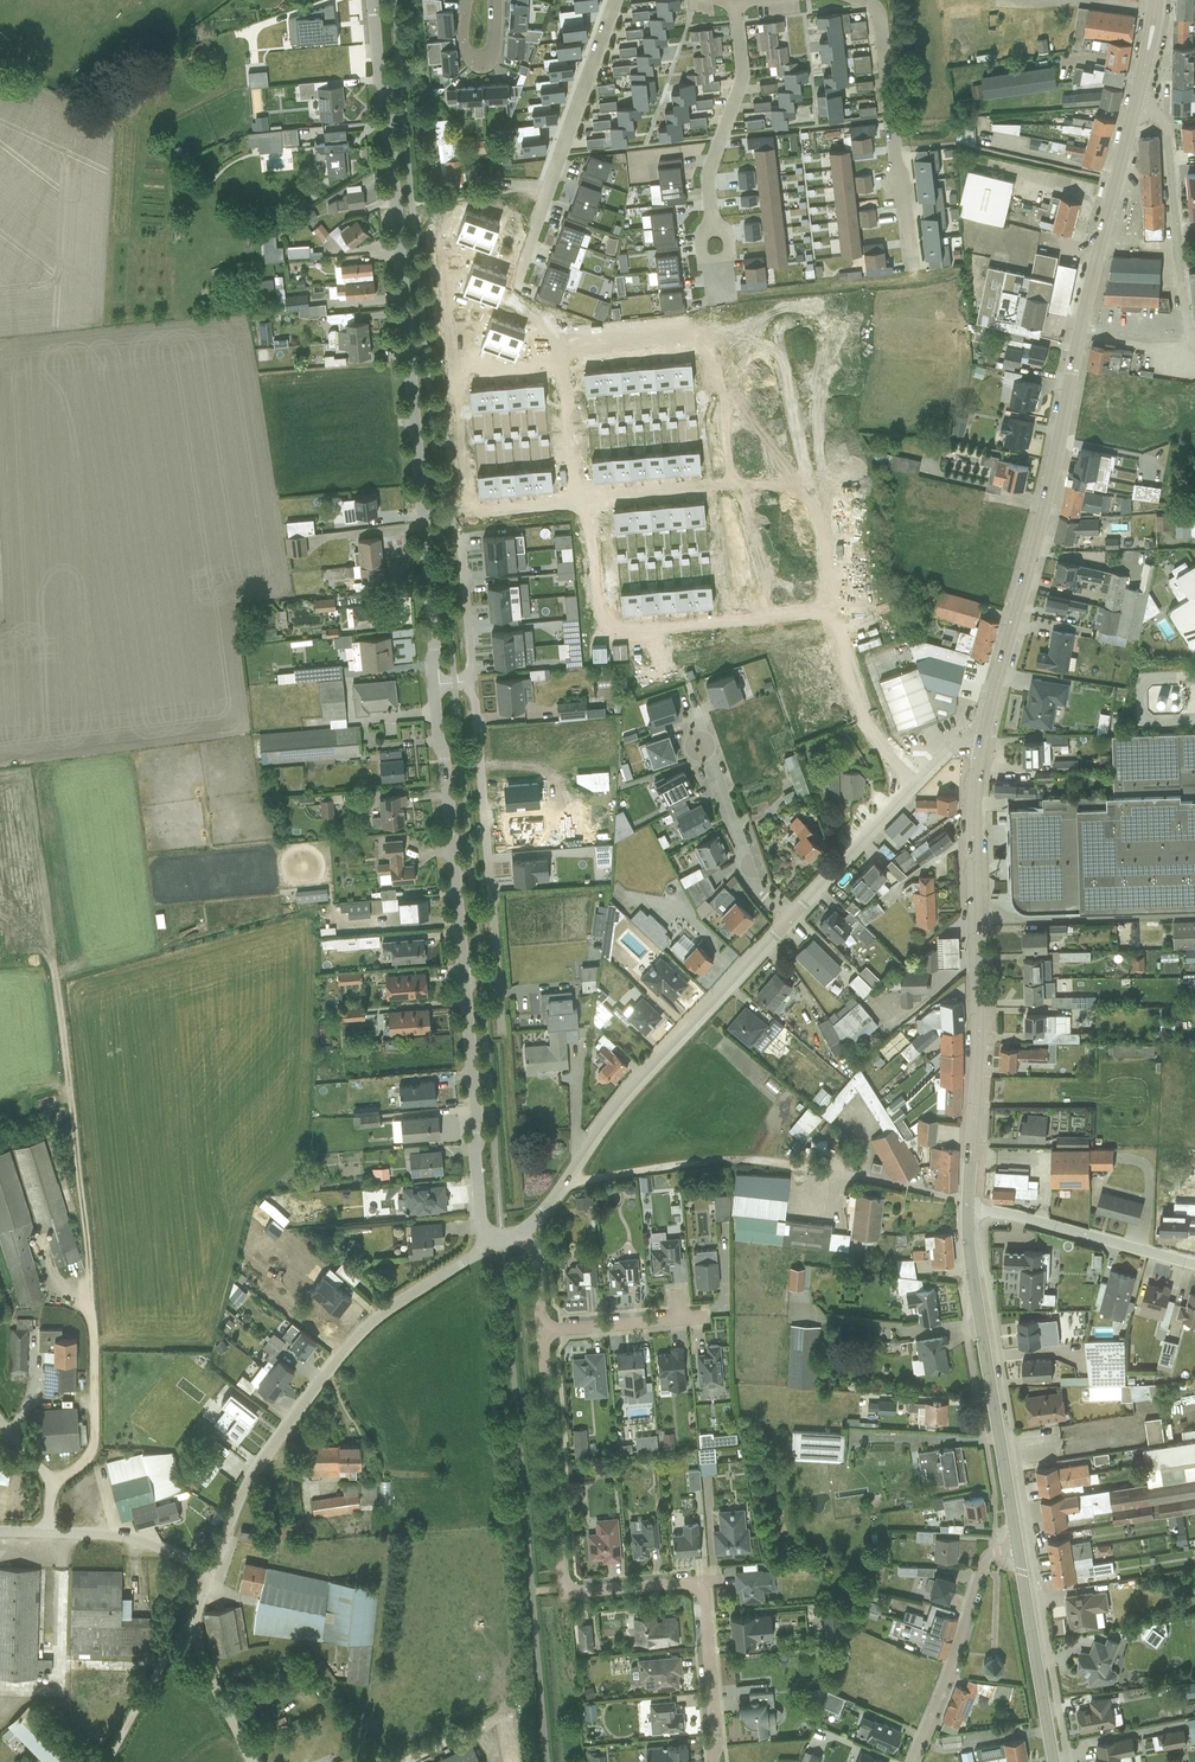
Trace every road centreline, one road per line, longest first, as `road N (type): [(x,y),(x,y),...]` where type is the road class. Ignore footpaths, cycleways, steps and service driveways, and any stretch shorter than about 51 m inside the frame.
road 1 (unclassified): [(372,0),(433,684)]
road 2 (tertiary): [(983,737),(1135,105)]
road 3 (residential): [(581,500),(595,512),(605,621),(650,626),(828,611),(869,735),(916,782)]
road 4 (tertiary): [(968,1198),(974,796),(983,737)]
road 5 (unclassified): [(486,1248),(355,1338),(247,1483),(210,1572)]
road 6 (residential): [(789,920),(616,1109),(527,1228)]
road 7 (residential): [(542,1333),(566,1587),(702,1581)]
road 8 (tertiary): [(1017,1547),(968,1206)]
road 9 (residential): [(734,1),(742,74),(708,177),(717,307)]
road 10 (unclassified): [(433,684),(464,977)]
road 11 (residential): [(473,681),(497,974)]
road 12 (unclassified): [(464,977),(486,1248)]
road 13 (residential): [(909,256),(881,22),(861,0)]
road 14 (unclassified): [(1194,342),(1167,133),(1157,116),(1135,105)]
road 15 (residential): [(1017,1547),(985,1557),(957,1654),(913,1761)]
road 16 (residential): [(789,920),(747,868),(693,708)]
road 17 (unclassified): [(968,1206),(1194,1264)]
road 18 (track): [(568,1180),(713,1160),(796,1166)]
road 19 (tertiary): [(1054,1761),(1017,1547)]
road 20 (residential): [(616,0),(547,192)]
road 21 (unclassified): [(251,1761),(198,1648),(195,1624),(210,1572)]
road 22 (residential): [(916,782),(789,920)]
road 23 (residential): [(547,192),(507,301),(511,315),(552,346)]
road 24 (residential): [(702,1581),(714,1761)]
road 25 (unclassified): [(796,1166),(968,1198)]
road 26 (unclassified): [(210,1572),(134,1539),(48,1532)]
road 27 (track): [(105,1761),(158,1668),(195,1624)]
road 28 (residential): [(699,1317),(542,1333)]
road 29 (residential): [(552,346),(694,331)]
road 30 (residential): [(497,0),(495,48),(475,63),(464,47),(468,0)]
road 31 (residential): [(460,543),(473,681)]
road 32 (residential): [(561,370),(570,488),(581,500)]
road 33 (residential): [(581,500),(713,485)]
road 34 (residential): [(48,1532),(46,1475),(0,1420)]

